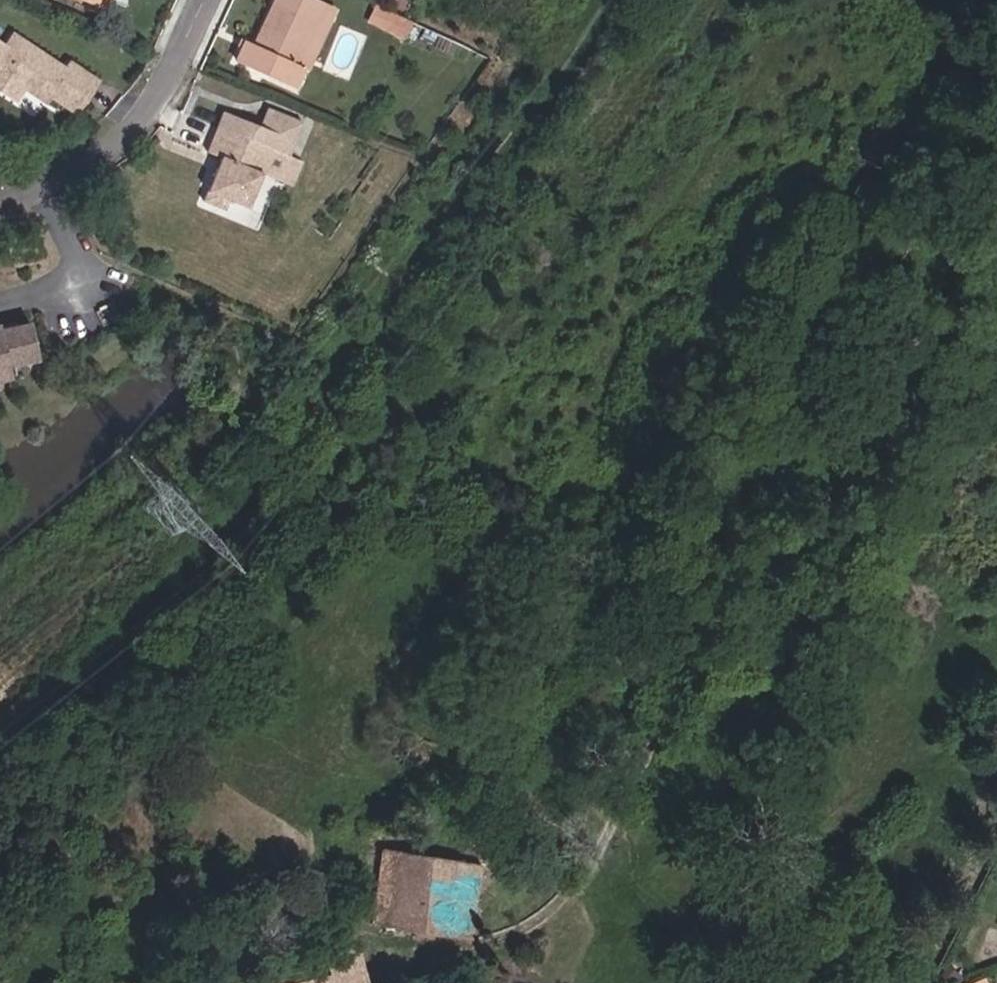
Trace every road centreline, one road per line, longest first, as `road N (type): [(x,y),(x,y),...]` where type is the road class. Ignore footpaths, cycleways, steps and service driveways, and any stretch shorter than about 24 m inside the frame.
road 1 (residential): [(208,0),(180,59),(137,119),(91,155),(0,204)]

